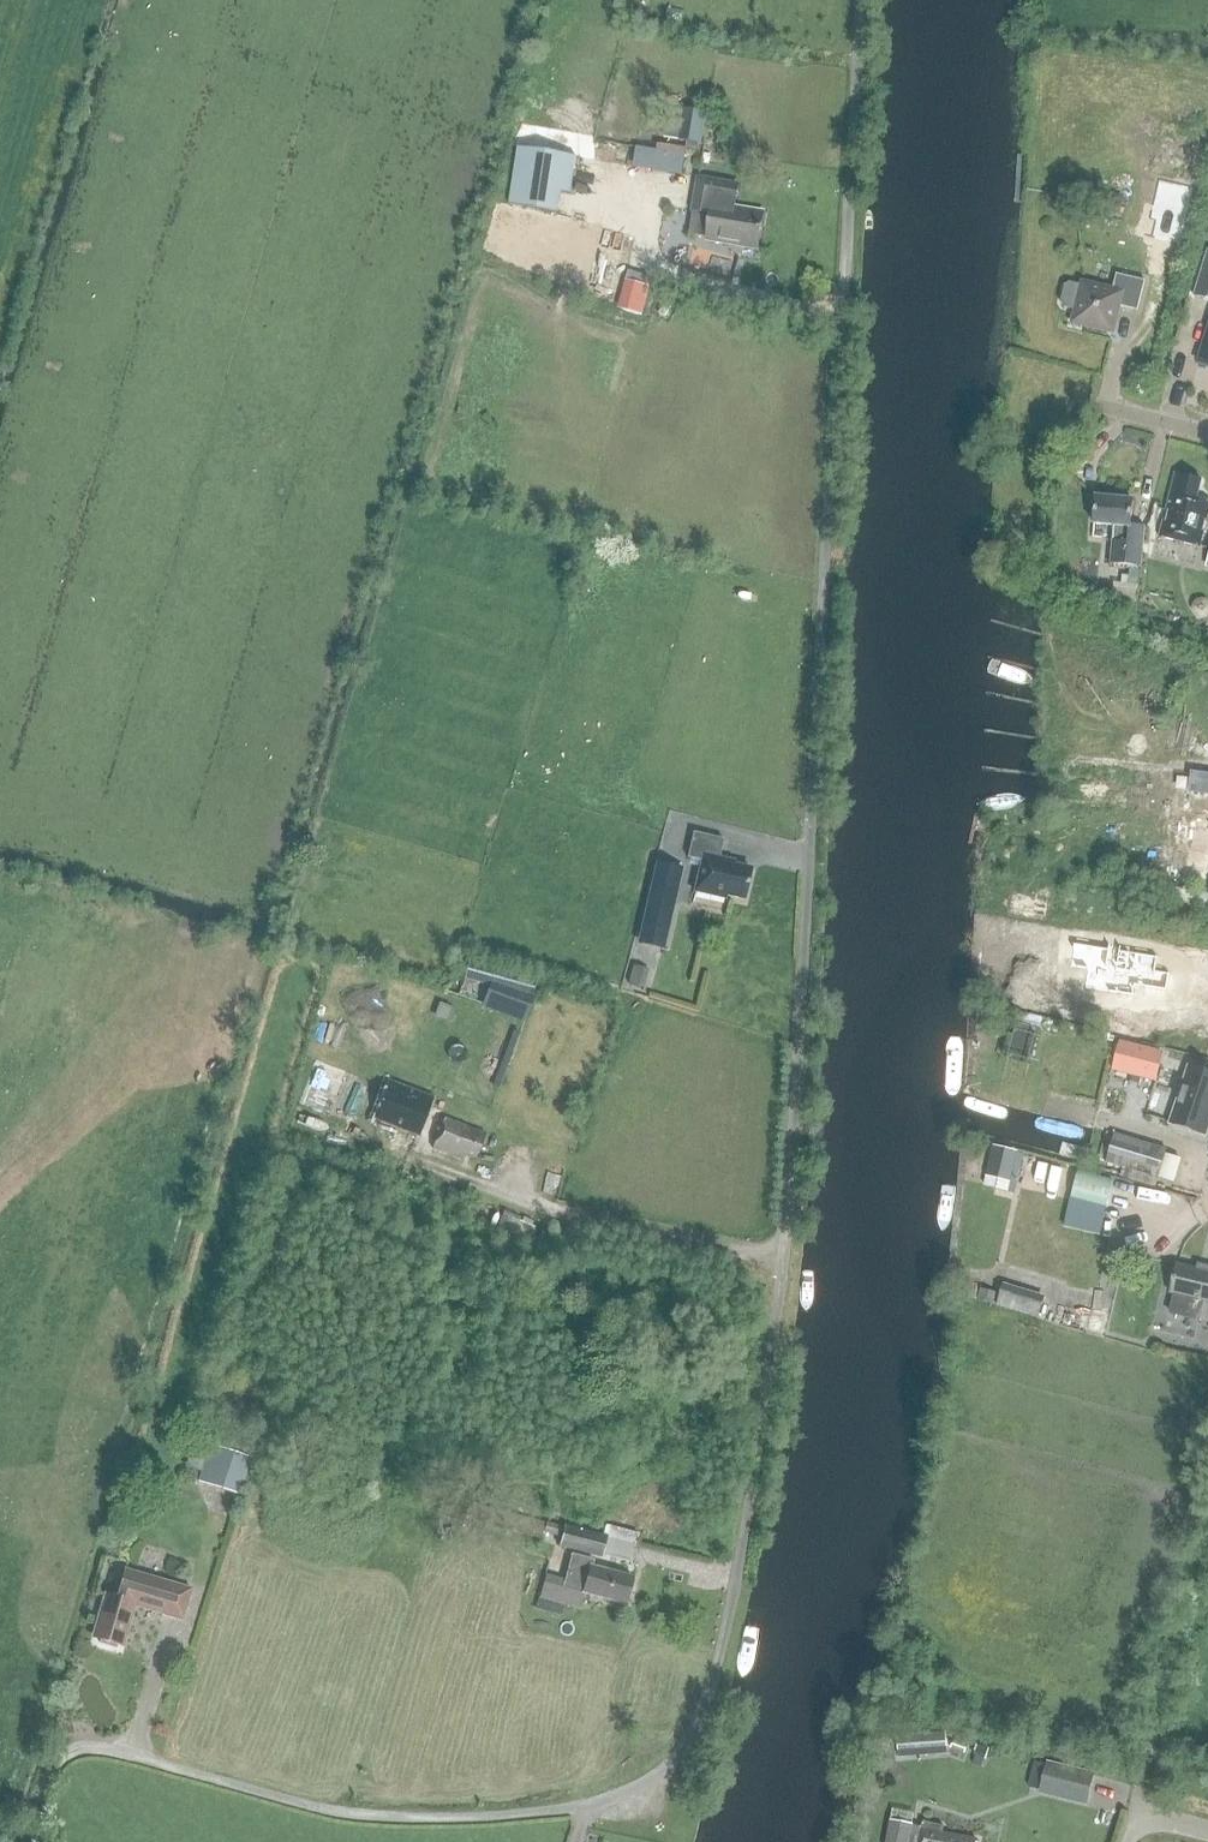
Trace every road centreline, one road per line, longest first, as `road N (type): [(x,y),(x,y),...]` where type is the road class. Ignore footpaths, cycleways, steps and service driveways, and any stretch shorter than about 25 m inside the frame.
road 1 (unclassified): [(23,1841),(53,1762),(77,1744),(303,1804),(395,1817),(486,1817),(569,1808),(634,1787),(676,1757),(695,1730),(727,1615),(777,1302),(860,0)]

